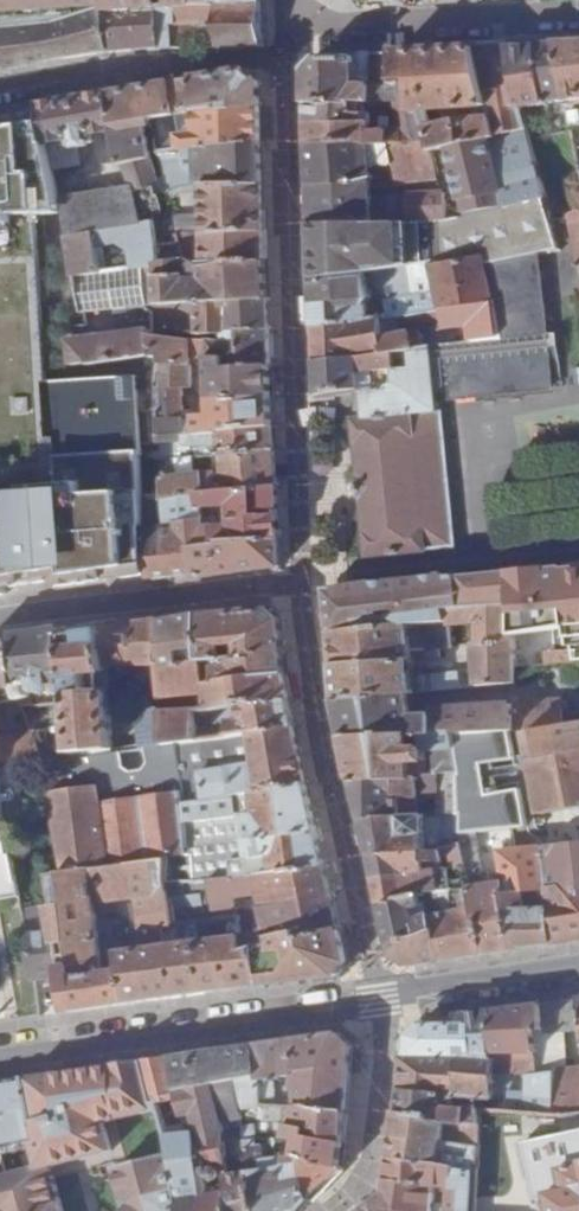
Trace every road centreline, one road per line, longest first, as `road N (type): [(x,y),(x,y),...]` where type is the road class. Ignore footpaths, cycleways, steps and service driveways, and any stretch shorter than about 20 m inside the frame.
road 1 (secondary): [(0,1060),(223,1034),(578,967)]
road 2 (residential): [(281,52),(578,18)]
road 3 (residential): [(0,619),(290,575)]
road 4 (residential): [(0,87),(105,66),(281,52)]

